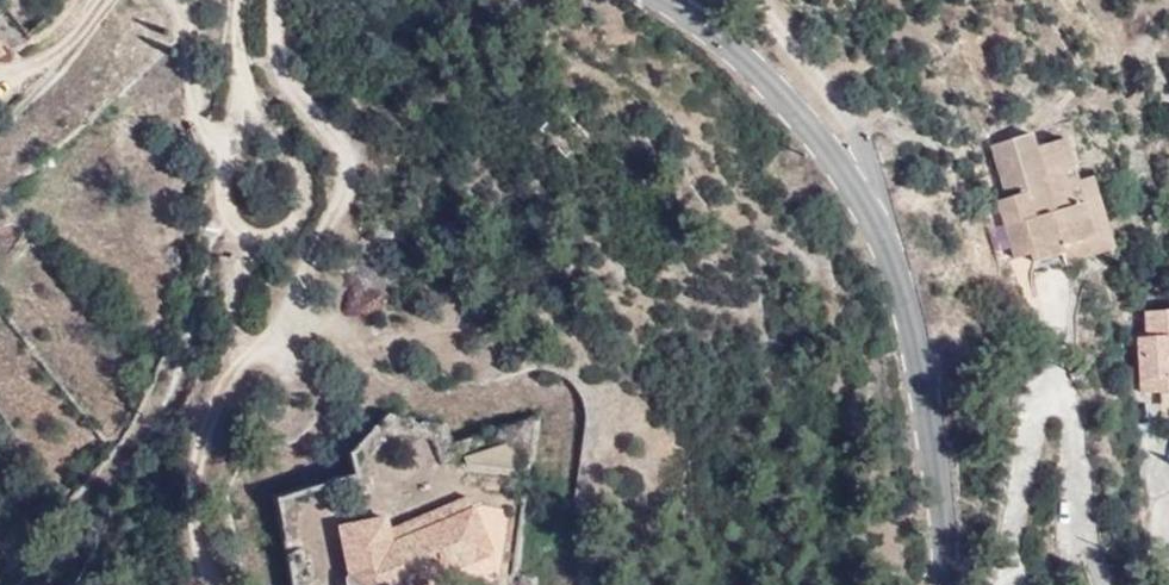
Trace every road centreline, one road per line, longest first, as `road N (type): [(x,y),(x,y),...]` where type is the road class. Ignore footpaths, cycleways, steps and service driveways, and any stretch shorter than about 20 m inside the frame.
road 1 (tertiary): [(665,0),(793,103),(831,152),(896,272),(927,393),(941,584)]
road 2 (track): [(896,272),(855,139),(753,0)]

